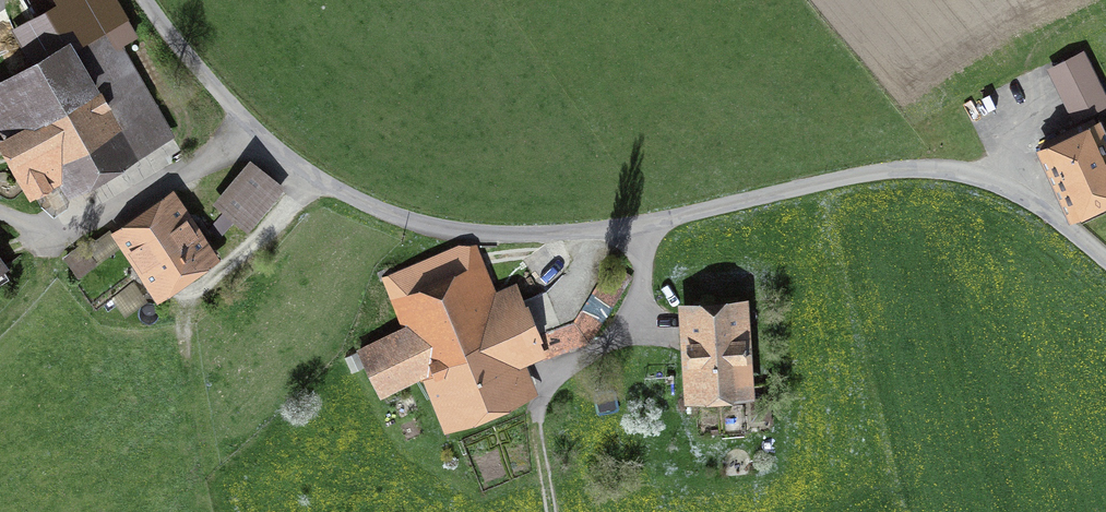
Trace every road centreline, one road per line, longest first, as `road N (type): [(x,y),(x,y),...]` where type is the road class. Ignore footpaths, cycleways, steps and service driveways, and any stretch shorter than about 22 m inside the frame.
road 1 (unclassified): [(1105,266),(1007,197),(908,180),(557,243),(424,235),(373,217),(278,162),(141,0)]
road 2 (track): [(649,228),(639,311),(626,337),(551,398),(540,420),(552,511)]

